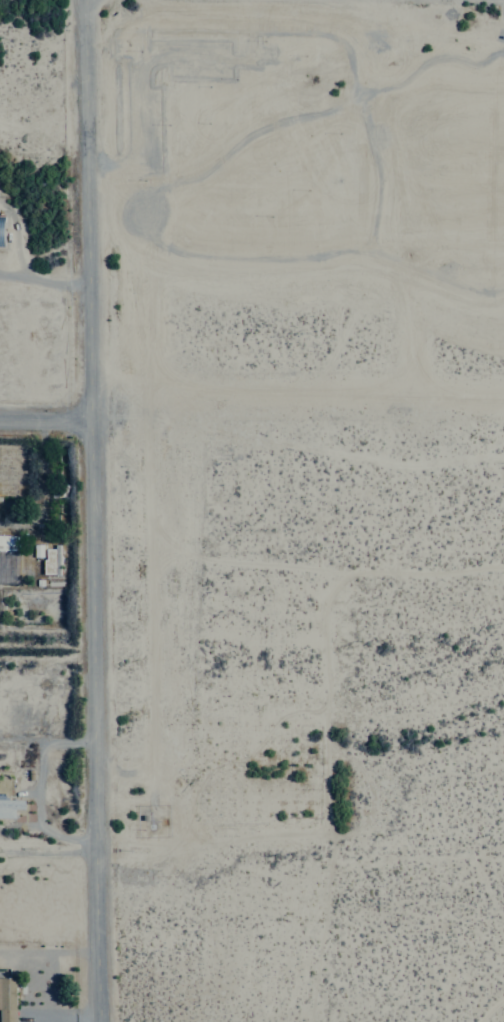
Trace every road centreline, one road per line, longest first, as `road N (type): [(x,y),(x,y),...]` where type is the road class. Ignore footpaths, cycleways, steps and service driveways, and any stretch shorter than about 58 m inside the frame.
road 1 (tertiary): [(87,0),(103,1021)]

